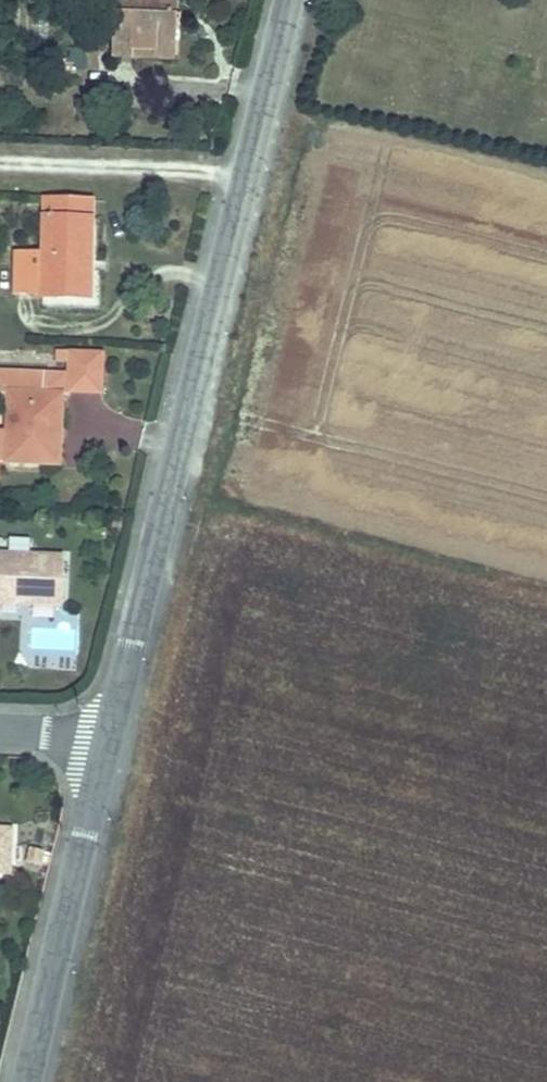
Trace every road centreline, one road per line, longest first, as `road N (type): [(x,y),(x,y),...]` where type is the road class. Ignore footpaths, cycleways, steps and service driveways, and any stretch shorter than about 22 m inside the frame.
road 1 (residential): [(112,719),(290,0)]
road 2 (residential): [(28,1081),(112,719)]

